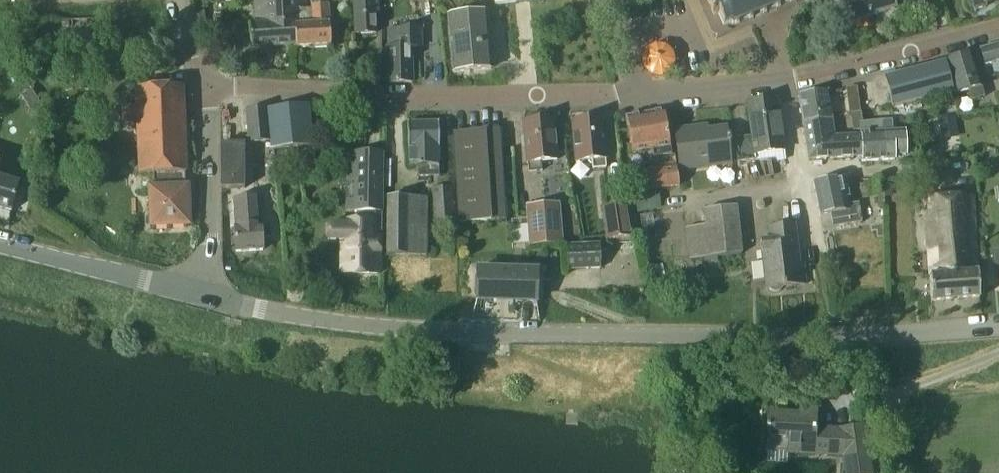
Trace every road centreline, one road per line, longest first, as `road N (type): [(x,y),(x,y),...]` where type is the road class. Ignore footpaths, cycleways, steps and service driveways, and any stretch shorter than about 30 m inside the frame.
road 1 (tertiary): [(203,295),(364,326),(474,333),(798,338),(998,328)]
road 2 (residential): [(205,87),(637,96)]
road 3 (residential): [(783,81),(998,25)]
road 4 (tertiary): [(203,295),(0,244)]
road 5 (unclassified): [(203,295),(209,246),(205,87)]
road 6 (residential): [(812,251),(783,81)]
road 7 (residential): [(637,96),(783,81)]

